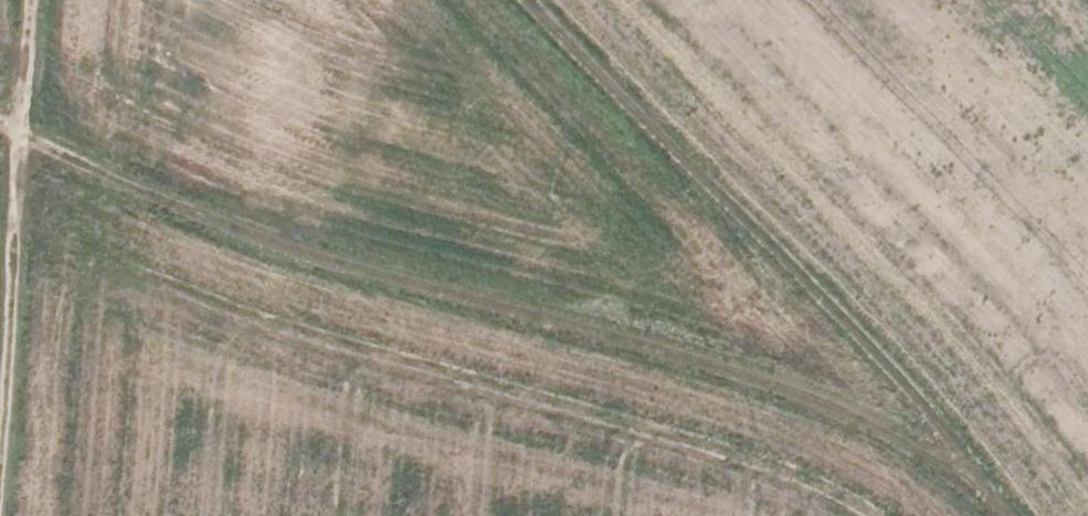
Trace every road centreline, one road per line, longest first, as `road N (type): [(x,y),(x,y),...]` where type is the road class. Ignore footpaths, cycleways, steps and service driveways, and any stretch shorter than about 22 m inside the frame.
road 1 (track): [(0,125),(271,243),(884,434),(961,470)]
road 2 (track): [(512,0),(875,358),(999,515)]
road 3 (track): [(0,462),(32,0)]

